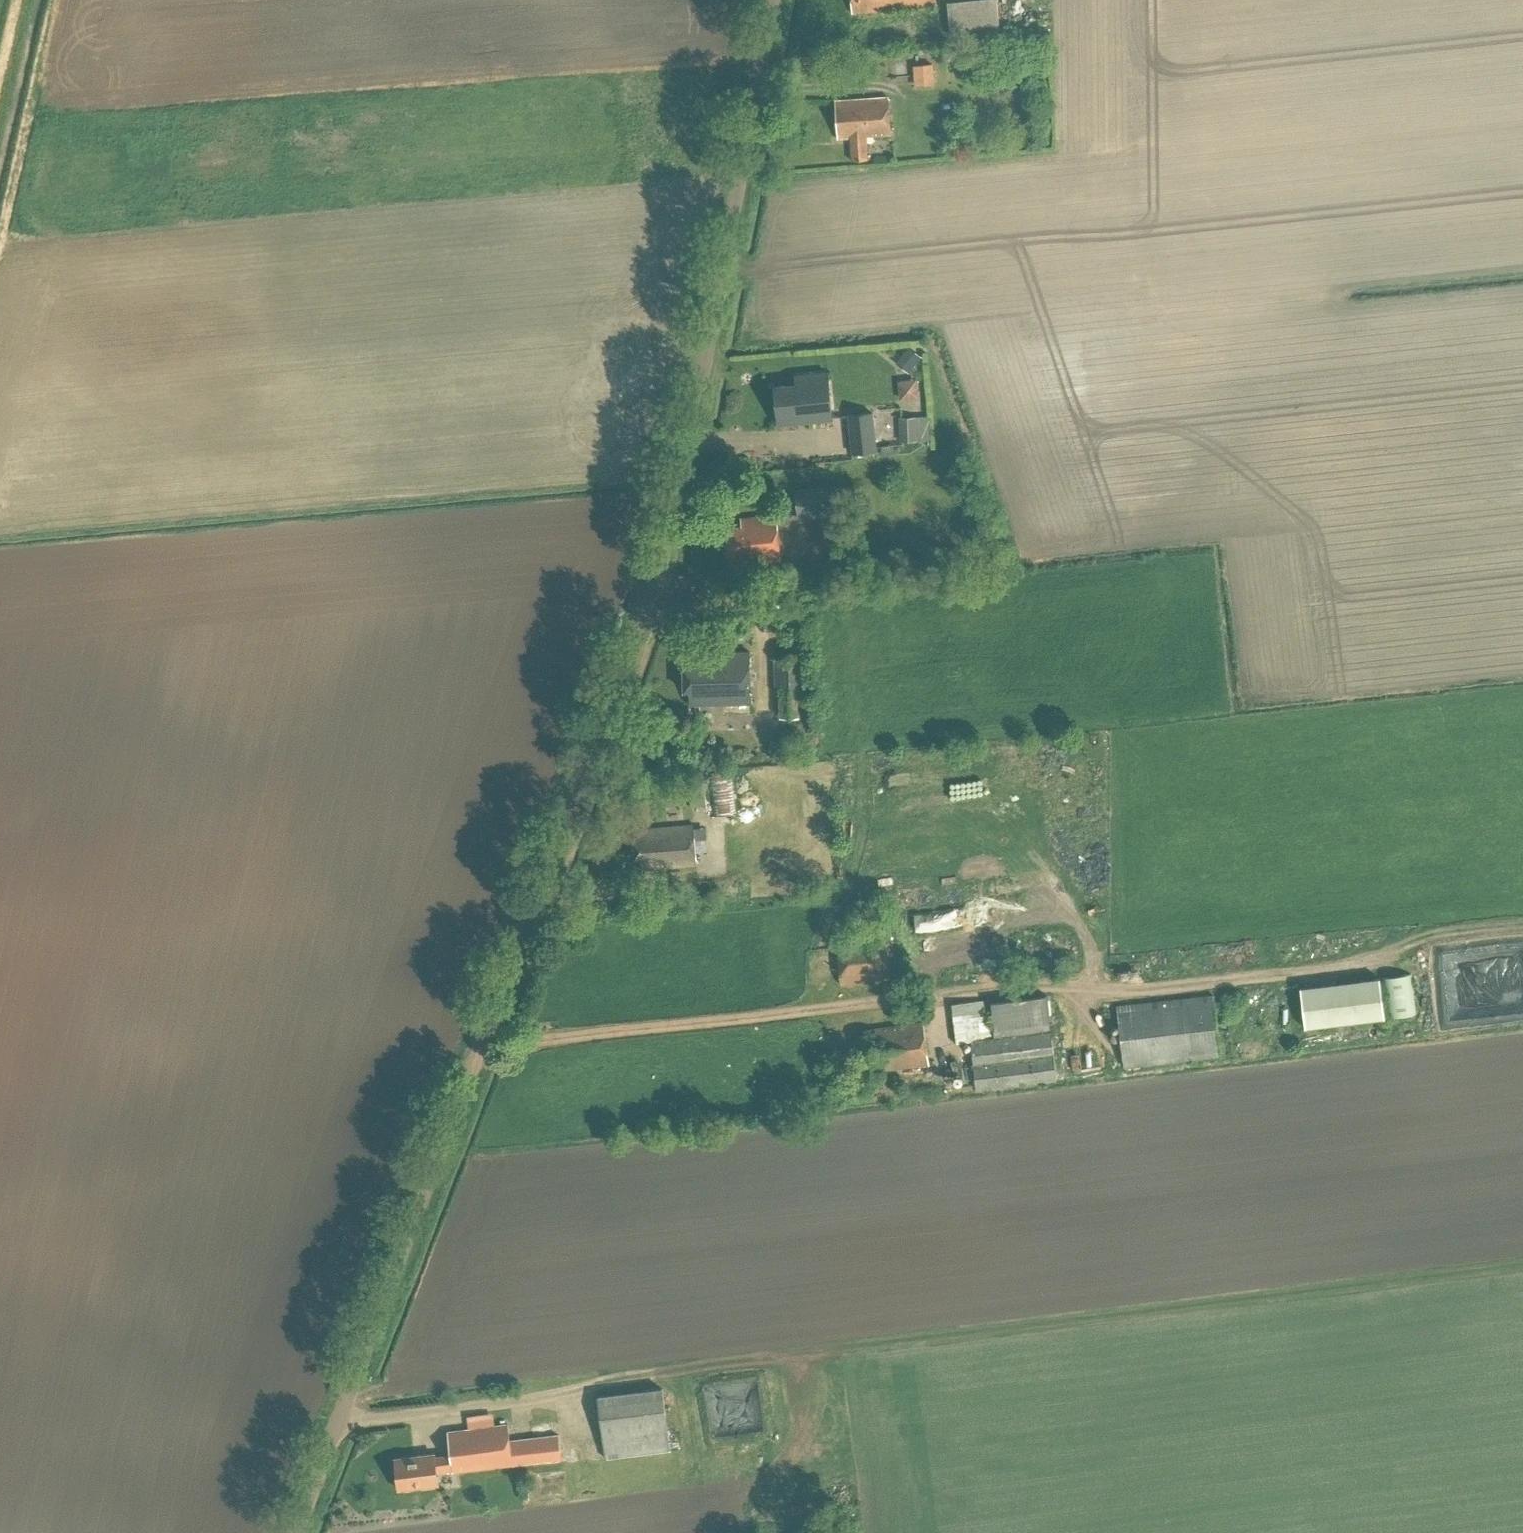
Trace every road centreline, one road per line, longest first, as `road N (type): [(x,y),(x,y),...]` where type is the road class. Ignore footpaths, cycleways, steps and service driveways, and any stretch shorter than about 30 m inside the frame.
road 1 (unclassified): [(299,1532),(690,531),(781,0)]

